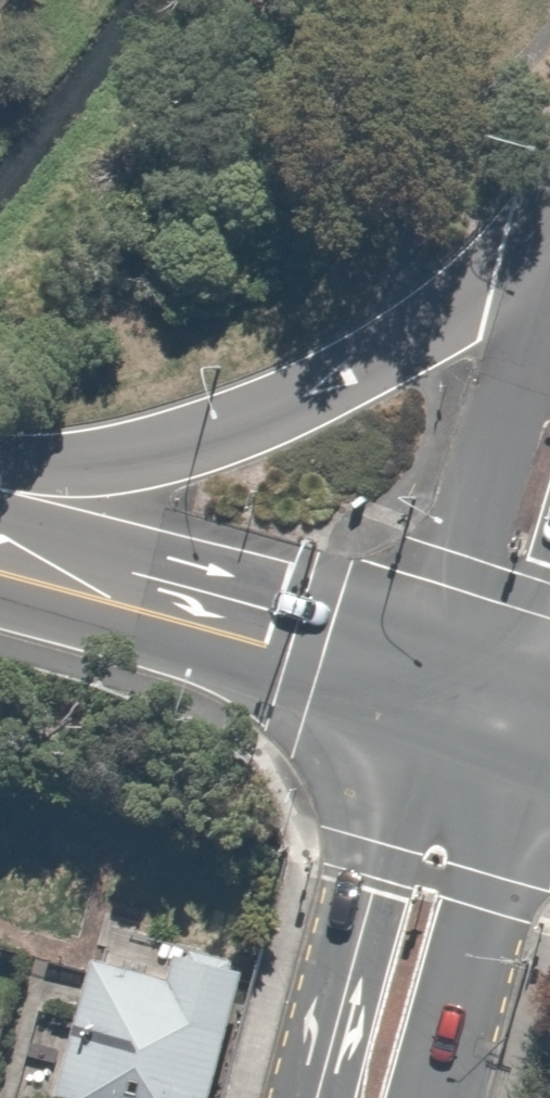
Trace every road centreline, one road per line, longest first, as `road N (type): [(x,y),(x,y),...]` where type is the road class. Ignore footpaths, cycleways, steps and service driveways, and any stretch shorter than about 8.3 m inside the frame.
road 1 (secondary): [(0,468),(112,465),(232,431),(339,379),(549,251)]
road 2 (secondary): [(427,706),(304,656),(0,573)]
road 3 (residential): [(316,1097),(427,706)]
road 4 (residential): [(529,738),(432,1097)]
road 5 (secondary): [(427,706),(517,405),(549,371)]

